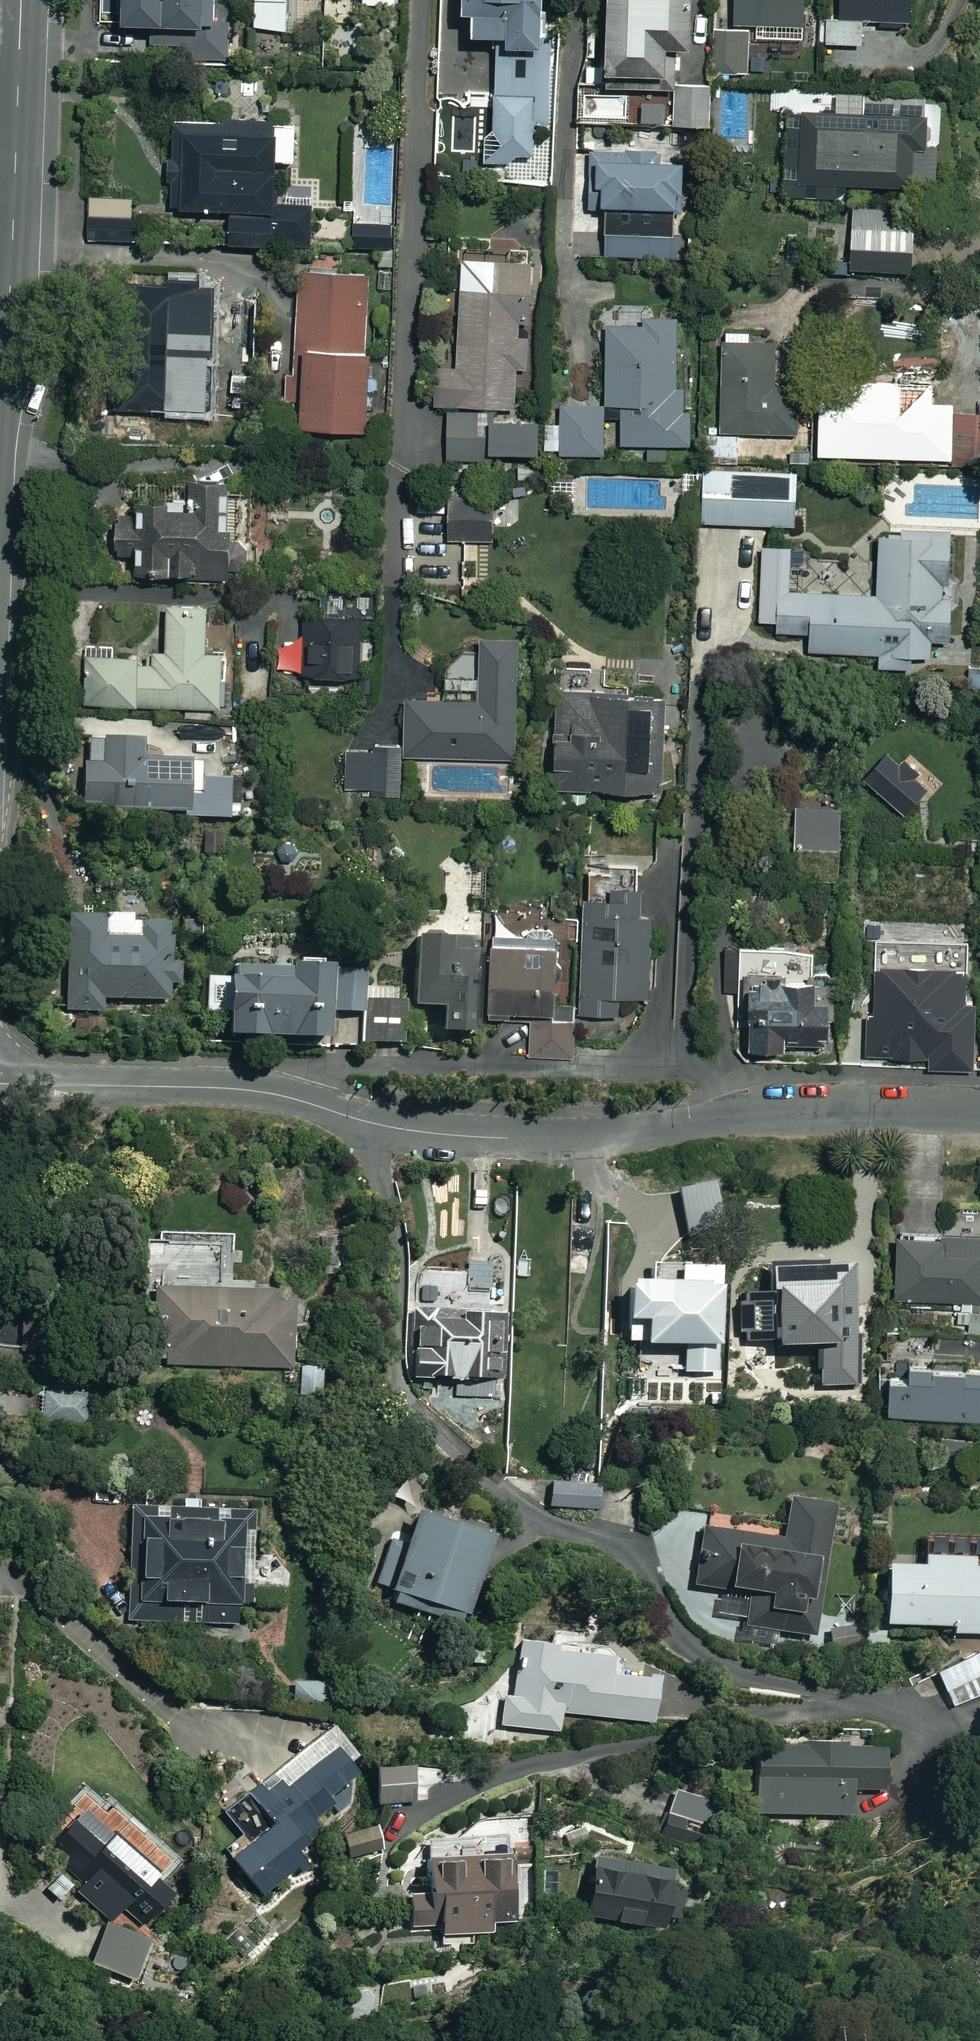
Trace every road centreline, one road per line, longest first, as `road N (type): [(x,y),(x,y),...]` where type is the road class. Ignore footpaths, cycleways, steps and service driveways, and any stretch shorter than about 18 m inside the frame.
road 1 (residential): [(368,1121),(395,1229),(395,1379),(433,1429),(538,1514),(630,1552),(677,1635),(713,1662),(979,1740)]
road 2 (residential): [(368,1121),(539,1139),(791,1110),(979,1112)]
road 3 (tertiary): [(0,396),(21,0)]
road 4 (residential): [(0,1084),(276,1094),(368,1121)]

